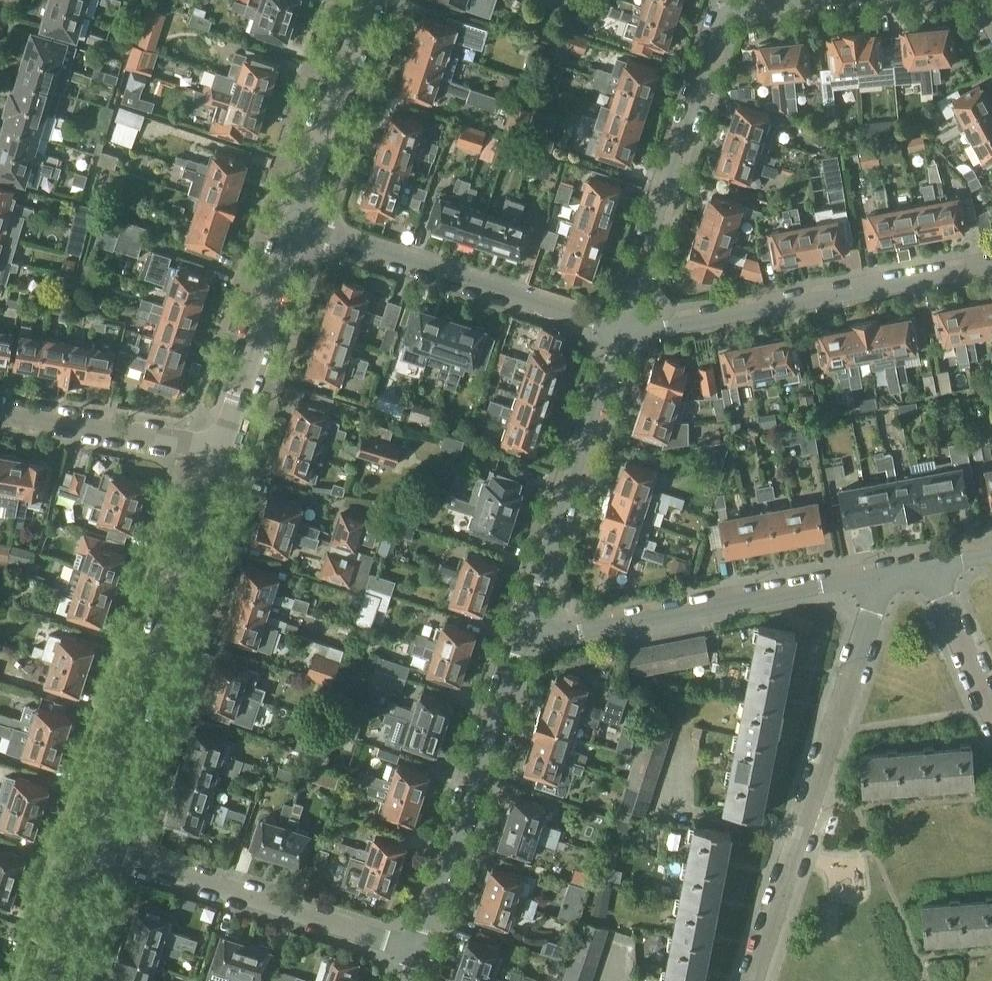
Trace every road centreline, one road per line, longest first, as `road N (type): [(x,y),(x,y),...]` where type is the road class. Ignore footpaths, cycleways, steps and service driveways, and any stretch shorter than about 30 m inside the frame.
road 1 (residential): [(756,980),(883,576)]
road 2 (residential): [(93,844),(221,449)]
road 3 (residential): [(621,331),(718,7),(760,0)]
road 4 (residential): [(991,266),(621,331)]
road 5 (residential): [(523,624),(551,633),(883,576)]
road 6 (residential): [(621,331),(292,223)]
road 7 (residential): [(417,950),(523,624)]
road 8 (residential): [(417,950),(93,844)]
road 9 (residential): [(523,624),(621,331)]
road 10 (residential): [(221,449),(292,223)]
road 11 (residential): [(292,223),(366,0)]
road 12 (residential): [(221,449),(0,411)]
road 13 (residential): [(991,721),(925,568)]
road 14 (residential): [(48,980),(93,844)]

